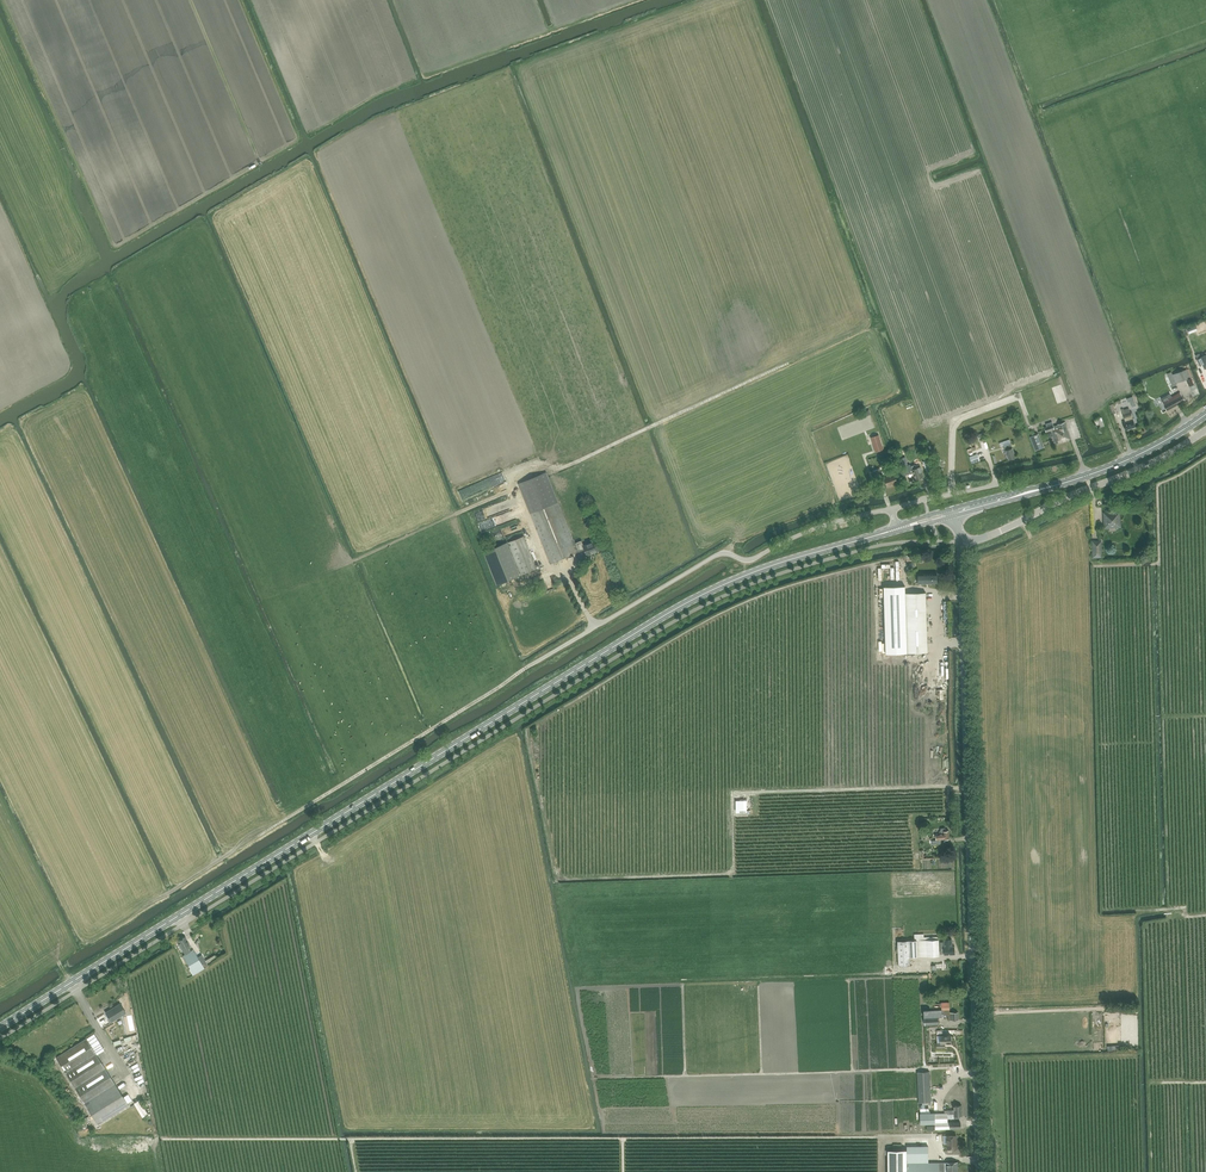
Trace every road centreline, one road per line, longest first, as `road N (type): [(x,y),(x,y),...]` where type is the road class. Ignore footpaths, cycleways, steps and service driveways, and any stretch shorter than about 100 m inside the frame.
road 1 (secondary): [(0,1028),(658,619),(752,573),(897,529)]
road 2 (track): [(880,1137),(160,1140)]
road 3 (unclassified): [(979,1171),(960,543)]
road 4 (track): [(0,995),(526,668)]
road 5 (unclassified): [(526,668),(718,554),(754,559),(815,529),(891,509)]
road 6 (secondary): [(1205,414),(1113,466),(953,512)]
road 7 (unclassified): [(960,543),(1146,468),(1205,431)]

